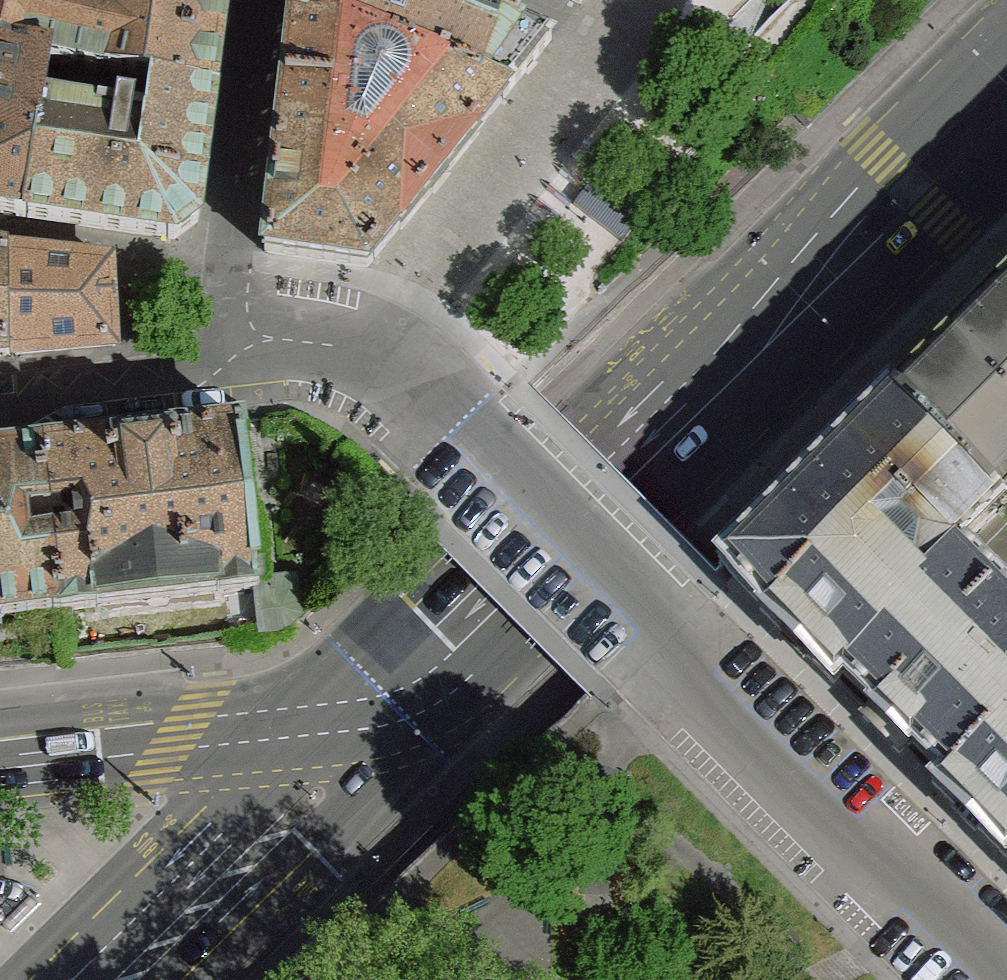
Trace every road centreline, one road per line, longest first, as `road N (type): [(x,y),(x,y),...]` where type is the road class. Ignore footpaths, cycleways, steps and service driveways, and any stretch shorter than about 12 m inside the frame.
road 1 (residential): [(1000,979),(422,396),(380,365),(337,348),(296,344),(246,354)]
road 2 (tertiary): [(1006,89),(368,713)]
road 3 (tertiary): [(0,754),(368,713)]
road 4 (residential): [(258,0),(223,319),(246,354)]
road 5 (tertiary): [(368,713),(306,804),(125,979)]
road 6 (residential): [(246,354),(205,380),(0,404)]

